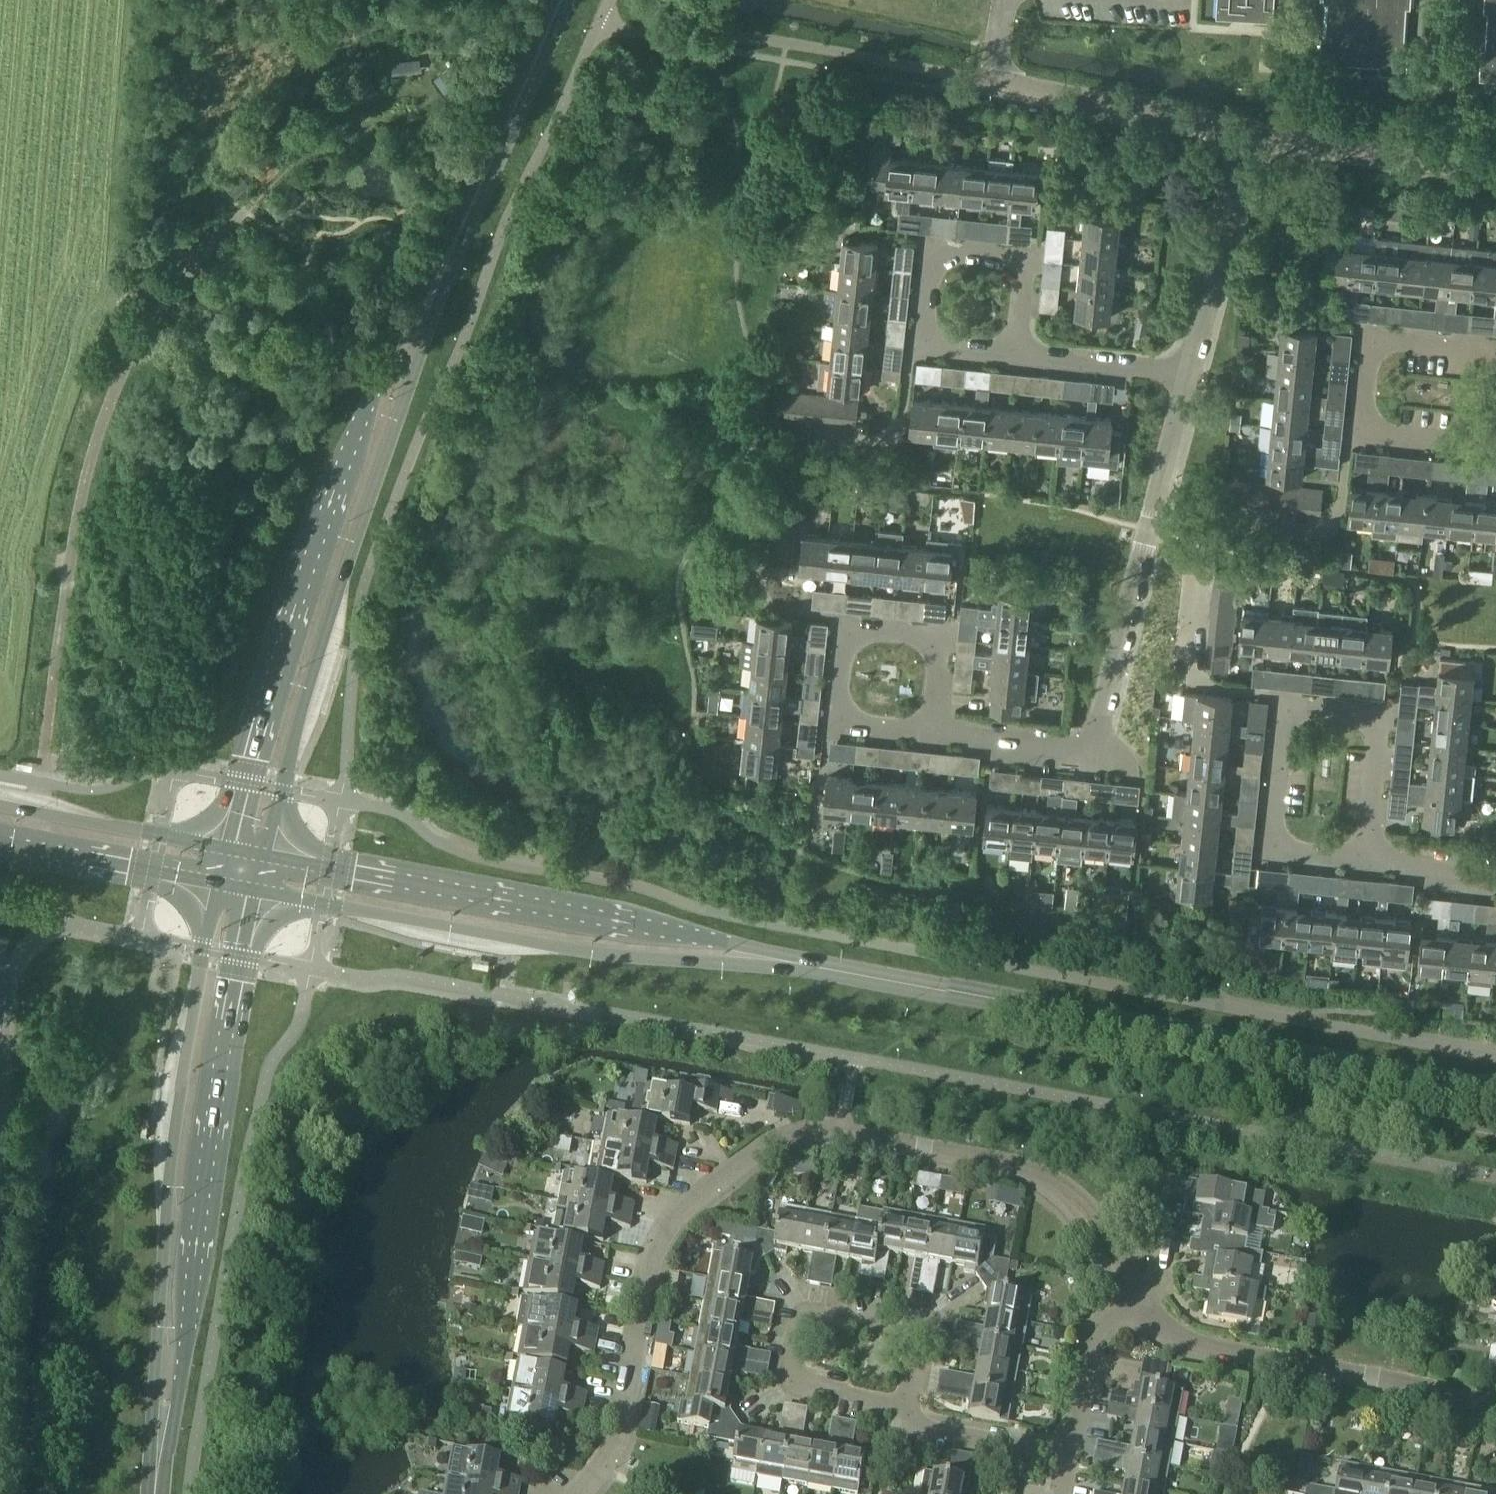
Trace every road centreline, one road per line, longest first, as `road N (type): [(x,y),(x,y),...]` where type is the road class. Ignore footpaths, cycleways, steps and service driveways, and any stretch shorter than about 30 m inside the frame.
road 1 (residential): [(580,1493),(603,1468),(622,1424),(651,1258),(666,1227),(756,1148),(785,1136),(843,1134),(1035,1177),(1081,1207),(1138,1300)]
road 2 (secondary): [(1495,1099),(774,959)]
road 3 (secondary): [(453,250),(374,384),(328,512),(230,848)]
road 4 (secondary): [(266,855),(320,655),(453,250)]
road 5 (secondary): [(221,884),(204,949),(173,1158),(156,1341),(157,1466)]
road 6 (secondary): [(157,1466),(189,1349),(207,1162),(257,891)]
road 7 (secondary): [(257,891),(635,958),(774,959)]
road 8 (secondary): [(774,959),(640,923),(266,855)]
road 9 (residential): [(1092,752),(1189,374)]
road 10 (residential): [(1138,1300),(1186,1342),(1495,1404)]
road 11 (residential): [(1365,860),(1377,742),(1358,713),(1294,710),(1283,728),(1273,829),(1277,844),(1294,852)]
road 12 (residential): [(1253,129),(994,82),(1005,0)]
road 13 (residential): [(1495,444),(1386,433),(1369,427),(1362,408),(1378,343),(1495,353)]
road 14 (residential): [(900,1406),(801,1373),(795,1358),(801,1329),(811,1317),(903,1333),(908,1373)]
road 15 (residential): [(1021,357),(951,350),(931,342),(924,321),(940,256),(1001,255),(1021,262),(1028,284)]
road 16 (residential): [(933,733),(862,723),(843,699),(844,647),(874,621),(921,626),(941,658)]
road 17 (secondary): [(453,250),(556,0)]
road 18 (residential): [(1189,374),(1253,129)]
road 19 (residential): [(1495,175),(1253,129)]
road 20 (secondary): [(230,848),(0,805)]
road 21 (secondary): [(0,842),(221,884)]
road 22 (residential): [(1070,1460),(1090,1342),(1138,1300)]
road 23 (residential): [(1070,1460),(928,1432),(900,1406)]
road 24 (residential): [(1189,374),(1021,357)]
road 25 (residential): [(1092,752),(933,733)]
road 26 (residential): [(1365,860),(1495,873)]

